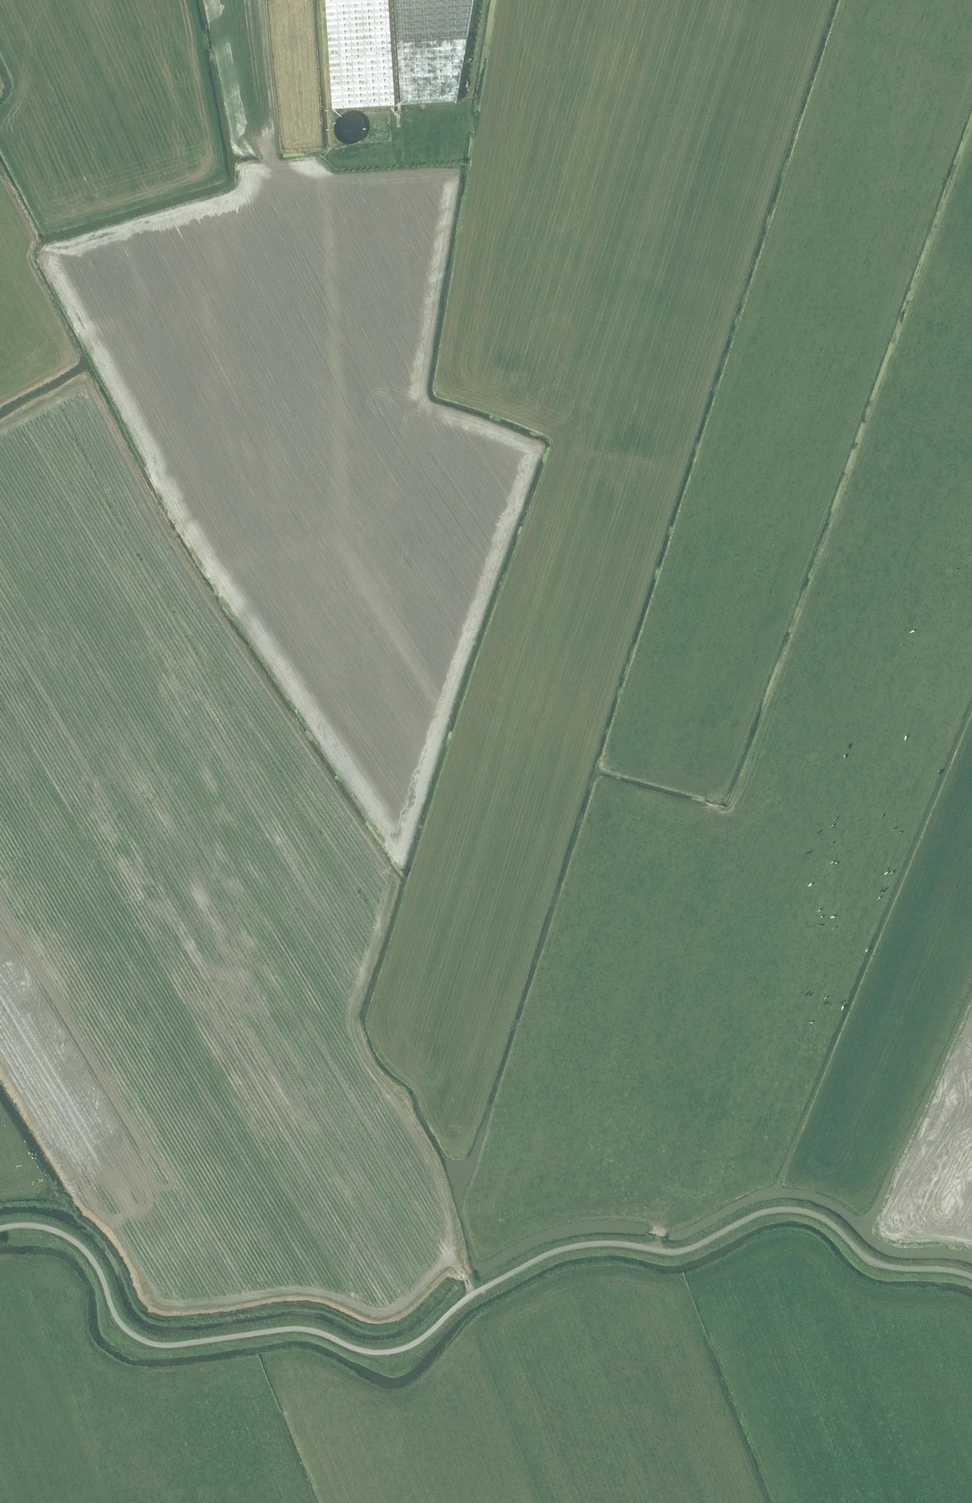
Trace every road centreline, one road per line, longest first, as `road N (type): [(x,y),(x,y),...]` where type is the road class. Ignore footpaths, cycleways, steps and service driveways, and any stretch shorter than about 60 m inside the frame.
road 1 (track): [(672,1103),(657,1251)]

